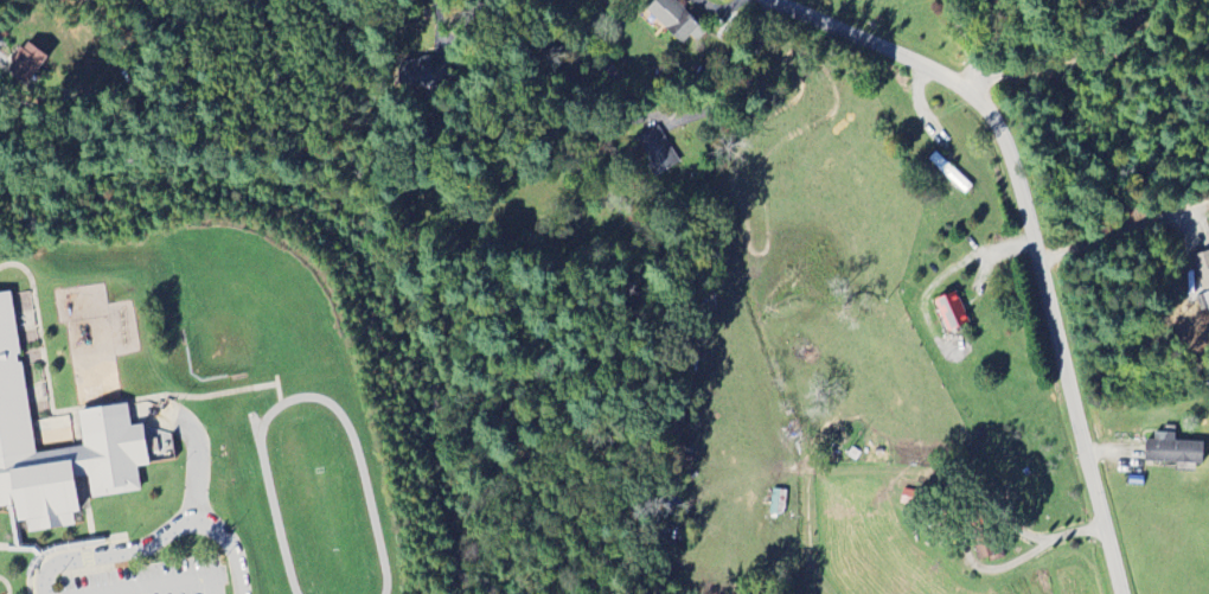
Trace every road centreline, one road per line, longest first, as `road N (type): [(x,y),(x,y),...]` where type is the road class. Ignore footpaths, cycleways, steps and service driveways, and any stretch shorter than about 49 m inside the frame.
road 1 (residential): [(1122,593),(1006,157),(990,123),(948,89),(767,0)]
road 2 (residential): [(990,123),(945,0)]

